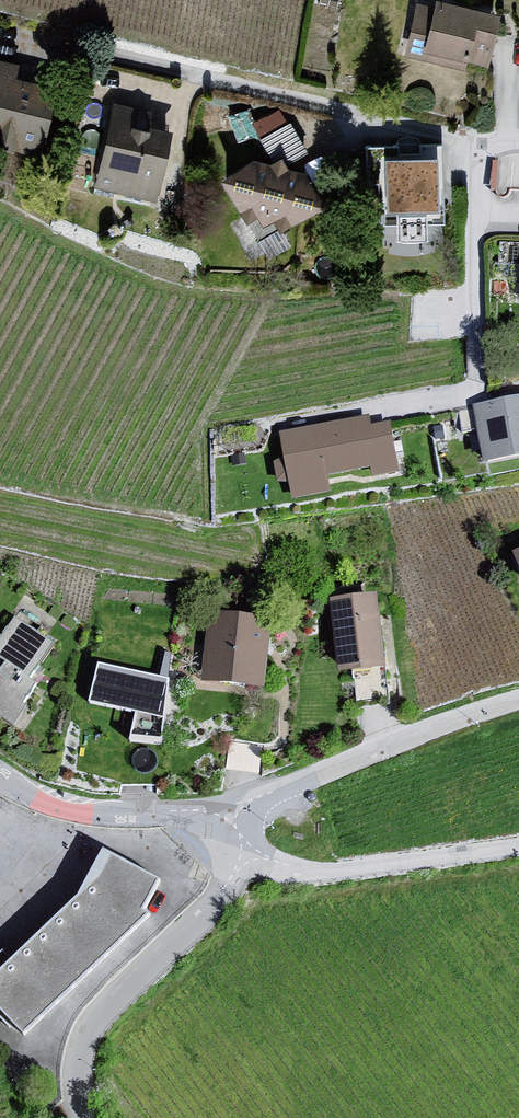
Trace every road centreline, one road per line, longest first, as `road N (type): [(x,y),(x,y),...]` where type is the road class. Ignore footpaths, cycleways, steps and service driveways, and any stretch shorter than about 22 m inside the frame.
road 1 (residential): [(518,149),(473,148),(5,15)]
road 2 (residential): [(518,705),(383,746),(264,810),(221,843)]
road 3 (residential): [(221,843),(228,881),(101,1016),(80,1063),(79,1117)]
road 4 (unclassified): [(518,849),(281,876),(221,843)]
road 5 (residential): [(221,843),(186,818),(120,818),(0,781)]

